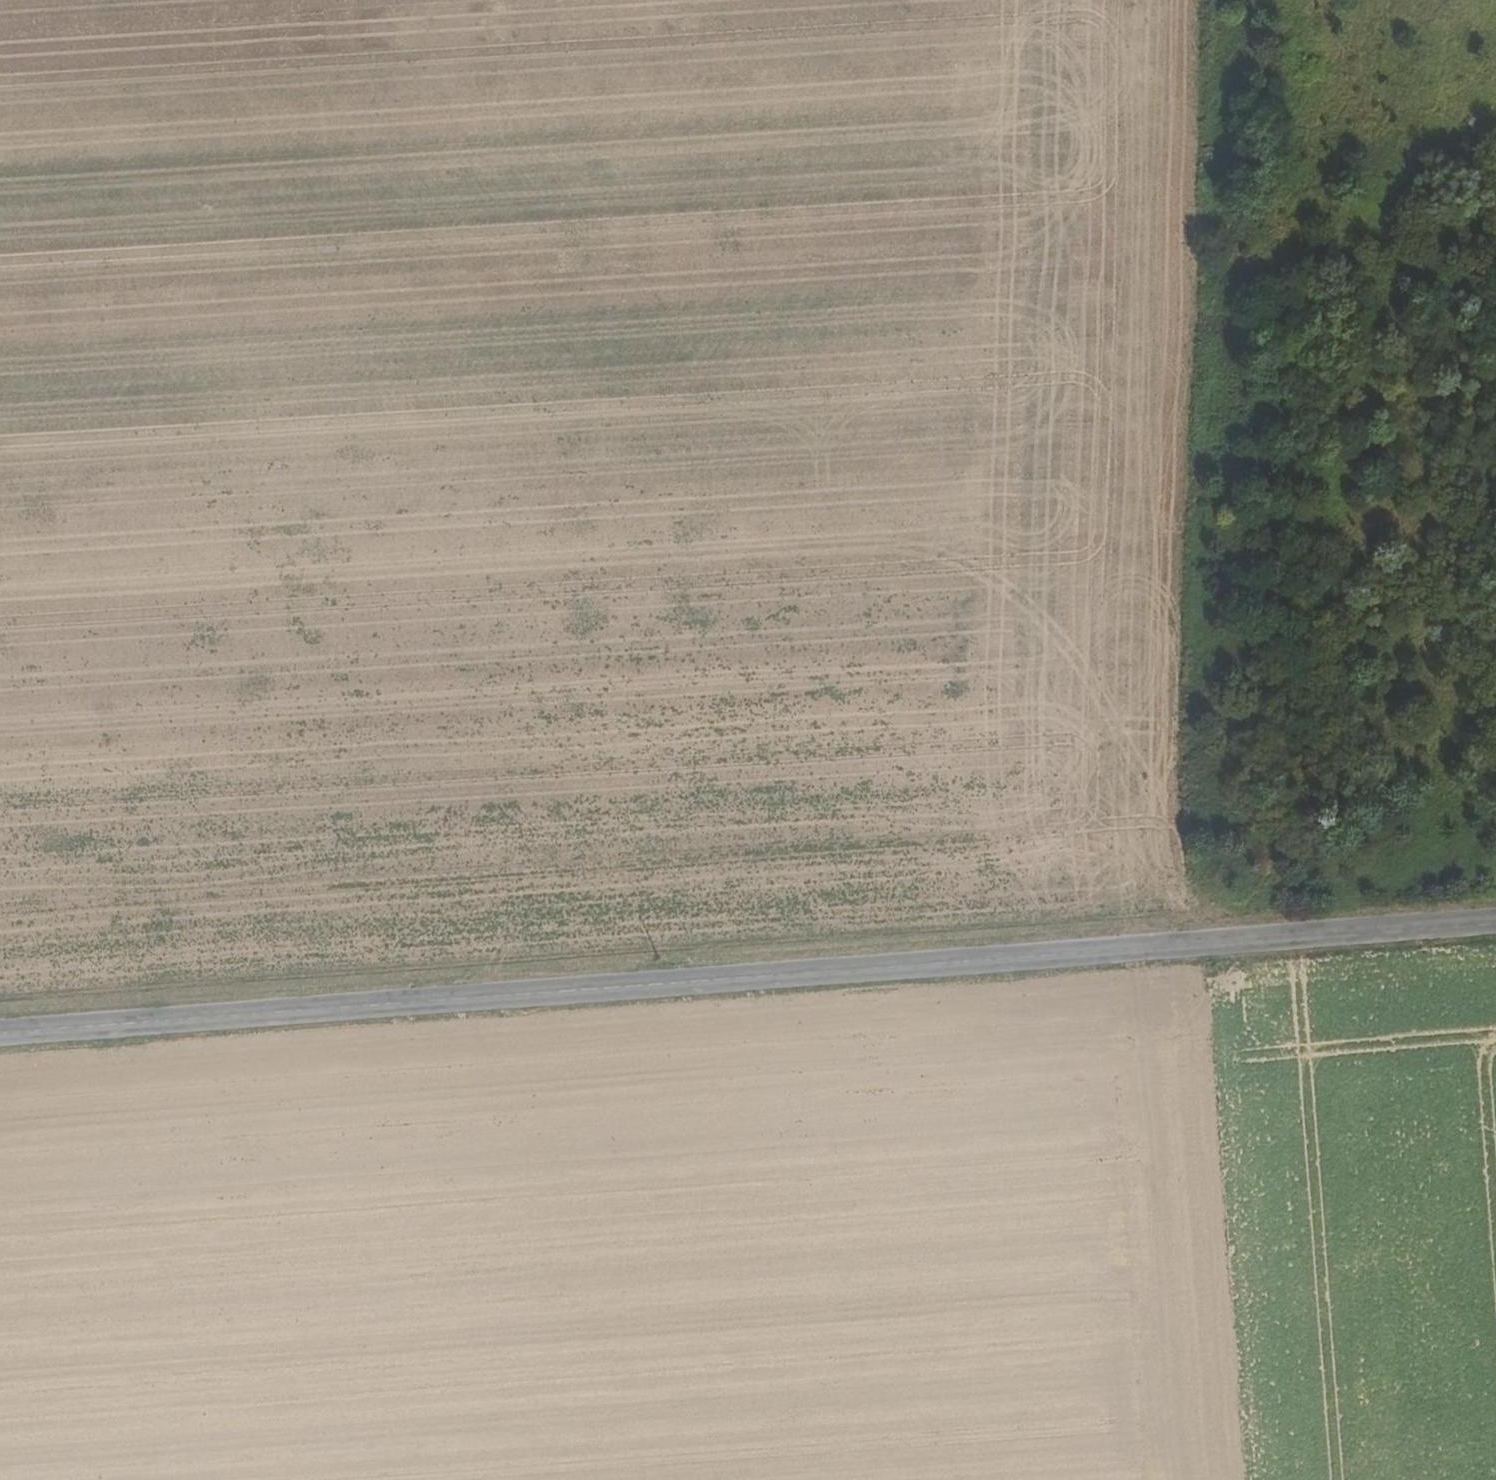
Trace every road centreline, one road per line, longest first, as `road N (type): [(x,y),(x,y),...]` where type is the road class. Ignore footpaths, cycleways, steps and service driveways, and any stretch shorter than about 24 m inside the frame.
road 1 (unclassified): [(1495,922),(0,1031)]

